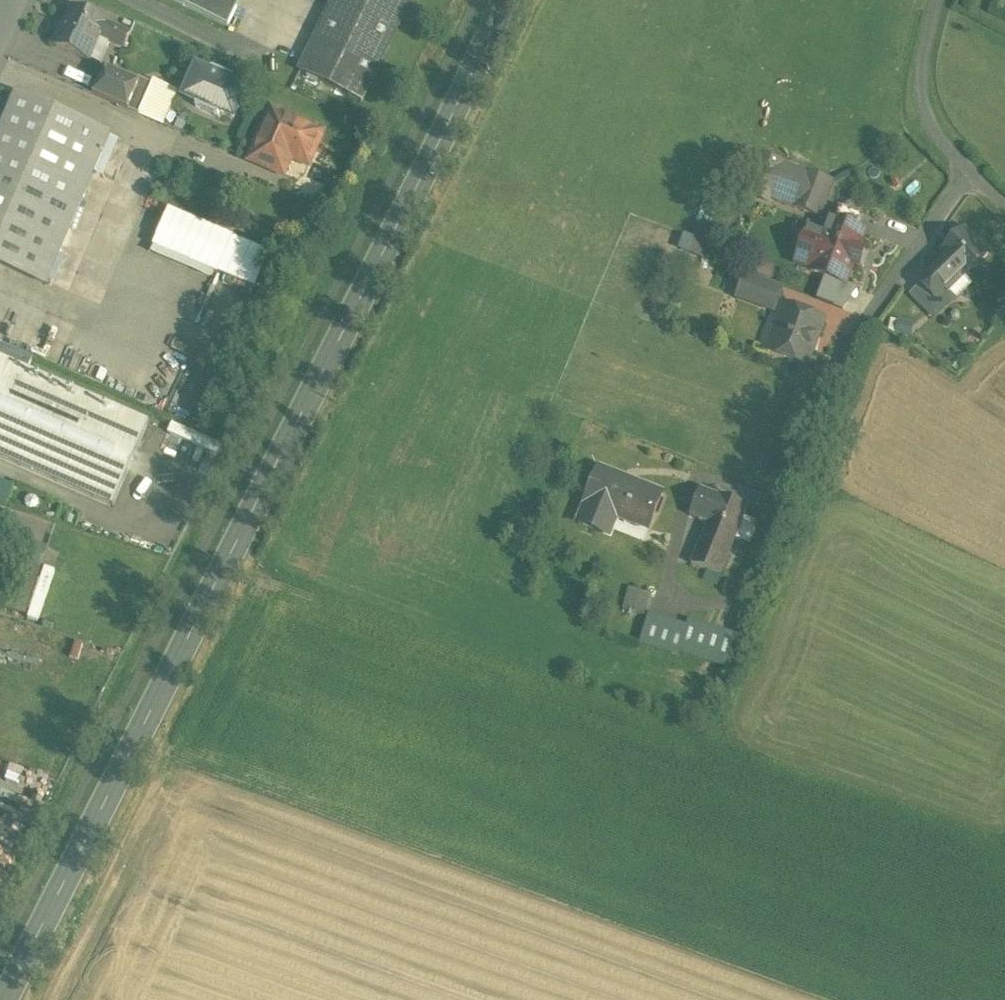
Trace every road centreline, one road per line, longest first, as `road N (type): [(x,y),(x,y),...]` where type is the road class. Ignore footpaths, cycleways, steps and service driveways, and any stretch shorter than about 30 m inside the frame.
road 1 (secondary): [(498,0),(8,999)]
road 2 (residential): [(970,155),(825,376),(789,502)]
road 3 (unclassified): [(970,155),(938,121),(925,83),(935,0)]
road 4 (residential): [(234,54),(117,0)]

